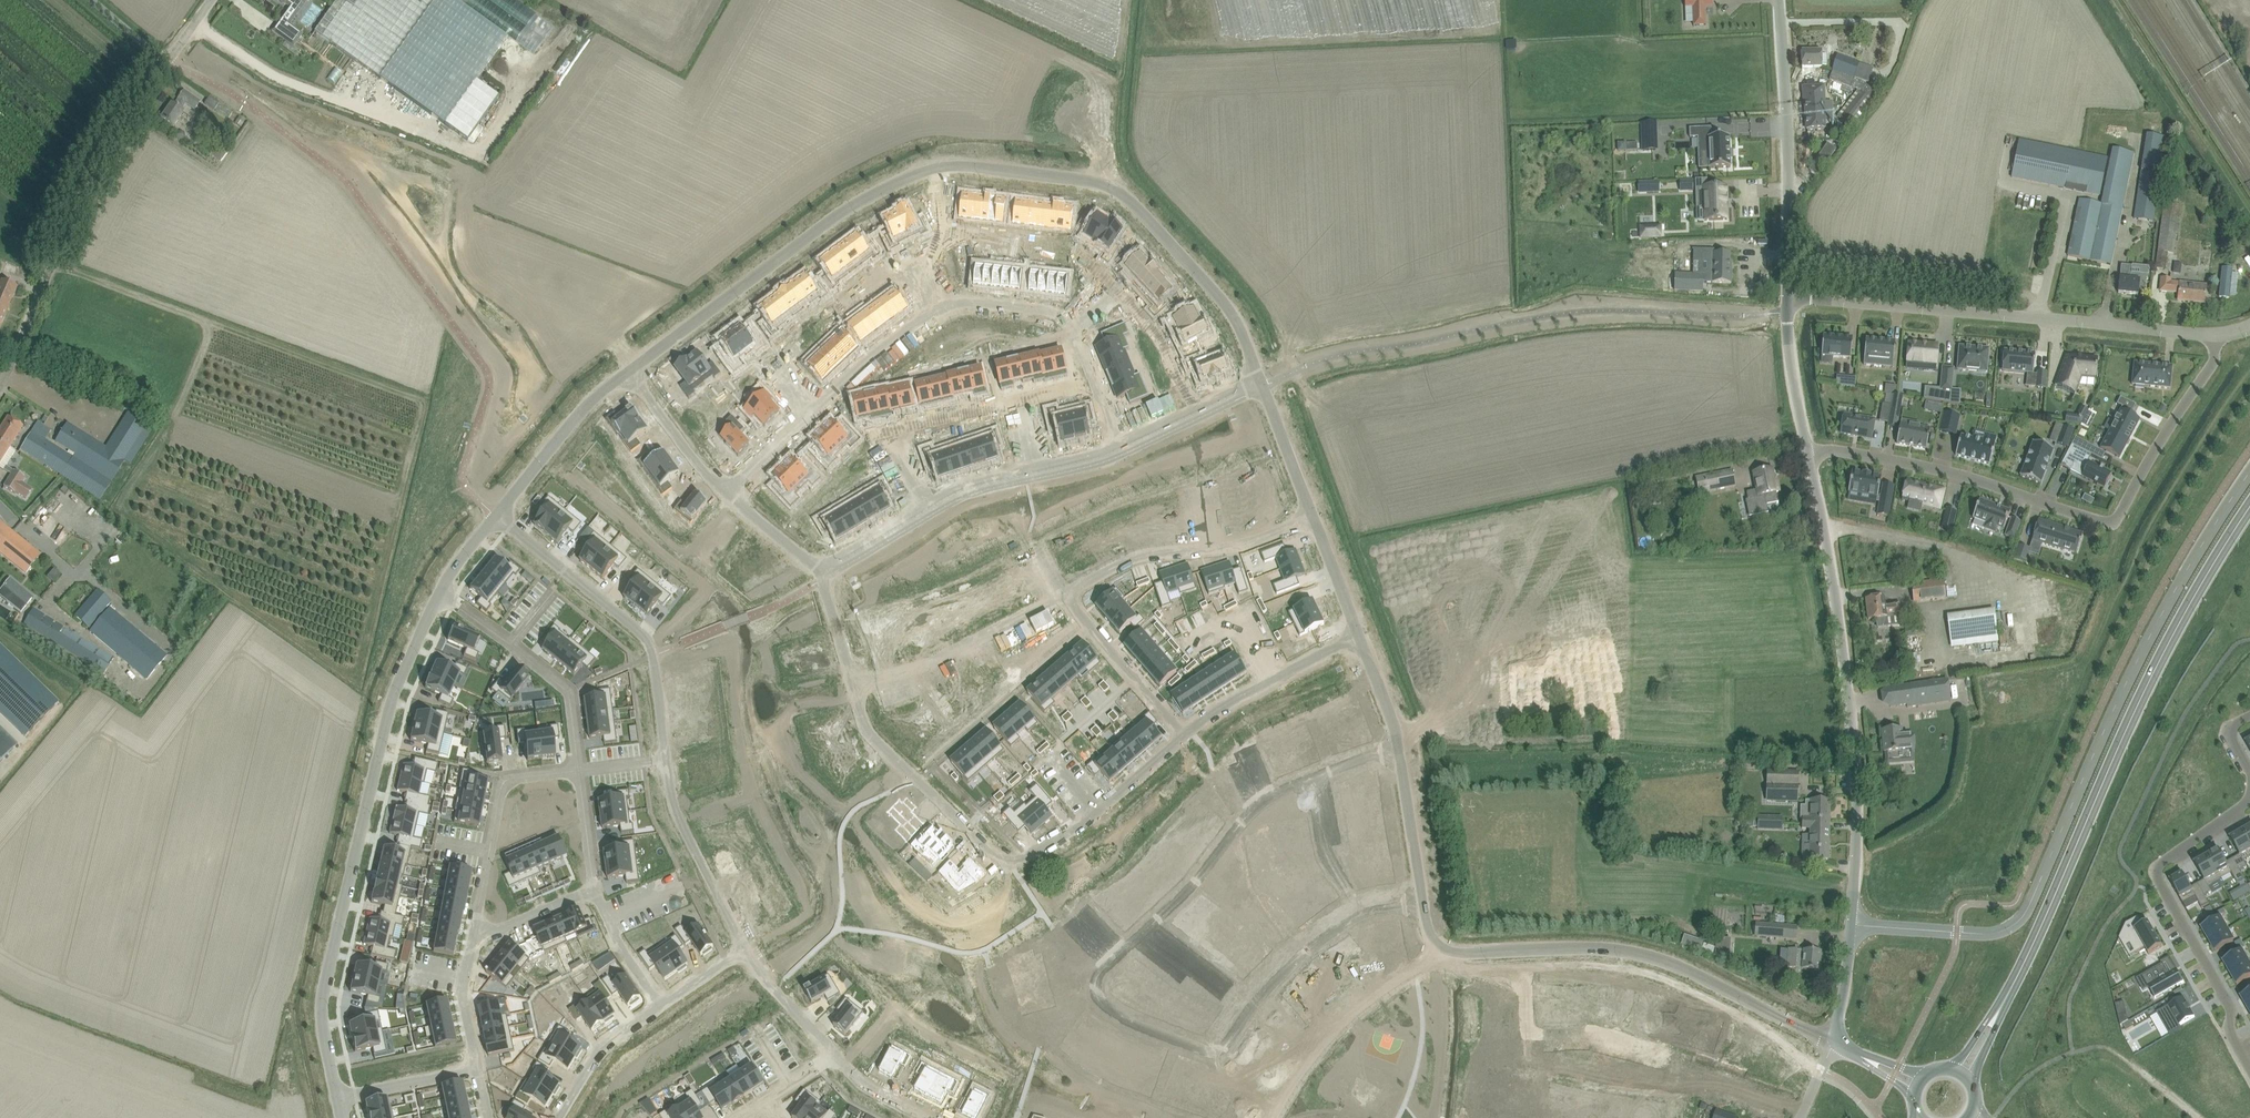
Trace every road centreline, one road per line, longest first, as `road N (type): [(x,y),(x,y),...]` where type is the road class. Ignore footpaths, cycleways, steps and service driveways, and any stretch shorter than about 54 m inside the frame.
road 1 (residential): [(1395,743),(1266,797),(1086,985),(1127,1024),(1219,1054),(1305,953),(1365,914),(1422,901)]
road 2 (tertiary): [(627,370),(846,209),(908,178),(968,165),(1101,184),(1123,194),(1235,316),(1260,383)]
road 3 (unclassified): [(1853,925),(1985,934),(2019,921),(2167,604),(2249,475)]
road 4 (secondary): [(2003,1006),(2153,673),(2249,510)]
road 5 (residential): [(1809,455),(1833,450),(1878,457),(2117,520),(2214,360),(2218,336)]
road 6 (residential): [(496,515),(651,645),(674,811),(744,951)]
road 7 (tertiary): [(337,1100),(322,995),(390,702),(440,595)]
road 8 (unclassified): [(1853,925),(1858,750),(1809,455)]
road 9 (residential): [(853,686),(868,731),(1010,865),(1098,814),(1185,733)]
road 10 (residential): [(2218,336),(1788,298)]
road 11 (unclassified): [(0,386),(84,189),(168,61)]
road 12 (residential): [(2249,799),(2158,871),(2224,991),(2227,1031),(2249,1069)]
road 13 (unclassified): [(1788,298),(1781,0)]
road 14 (residential): [(1312,513),(1241,543),(1135,556),(1066,595)]
road 15 (residential): [(579,770),(566,692),(440,595)]
road 16 (residential): [(474,938),(501,781),(579,770)]
road 17 (tertiary): [(1525,950),(1629,952),(1709,978),(1749,1001)]
road 18 (residential): [(1066,595),(924,666),(853,686)]
road 19 (residential): [(1532,1037),(1533,1063),(1689,1091),(1699,1062)]
road 20 (residential): [(1185,733),(1281,672),(1360,636)]
road 21 (tertiary): [(496,515),(599,392),(627,370)]
road 22 (residential): [(1066,595),(1185,733)]
road 23 (residential): [(1699,1062),(1589,1035),(1532,1037)]
road 24 (tertiary): [(1395,743),(1422,901)]
road 25 (unclassified): [(1809,455),(1792,374),(1788,298)]
road 26 (residential): [(627,370),(724,492)]
road 27 (residential): [(1260,383),(1118,444)]
road 28 (residential): [(561,1117),(599,1051),(660,1006)]
road 29 (residential): [(817,406),(872,350),(930,311)]
road 30 (residential): [(930,311),(970,299),(1054,312),(1069,326)]
road 31 (residential): [(337,1100),(478,1071)]
road 32 (tertiary): [(1260,383),(1312,513)]
road 33 (residential): [(744,951),(834,1056)]
road 34 (residential): [(478,1071),(461,992),(474,938)]
road 35 (tertiary): [(1422,901),(1426,928),(1449,949),(1525,950)]
road 36 (residential): [(660,1006),(594,889)]
road 37 (tertiary): [(1312,513),(1360,636)]
road 38 (residential): [(724,492),(821,578)]
road 39 (residential): [(474,938),(594,889)]
road 40 (residential): [(1069,326),(1118,444)]
road 41 (residential): [(724,492),(817,406)]
road 42 (residential): [(927,510),(821,578)]

